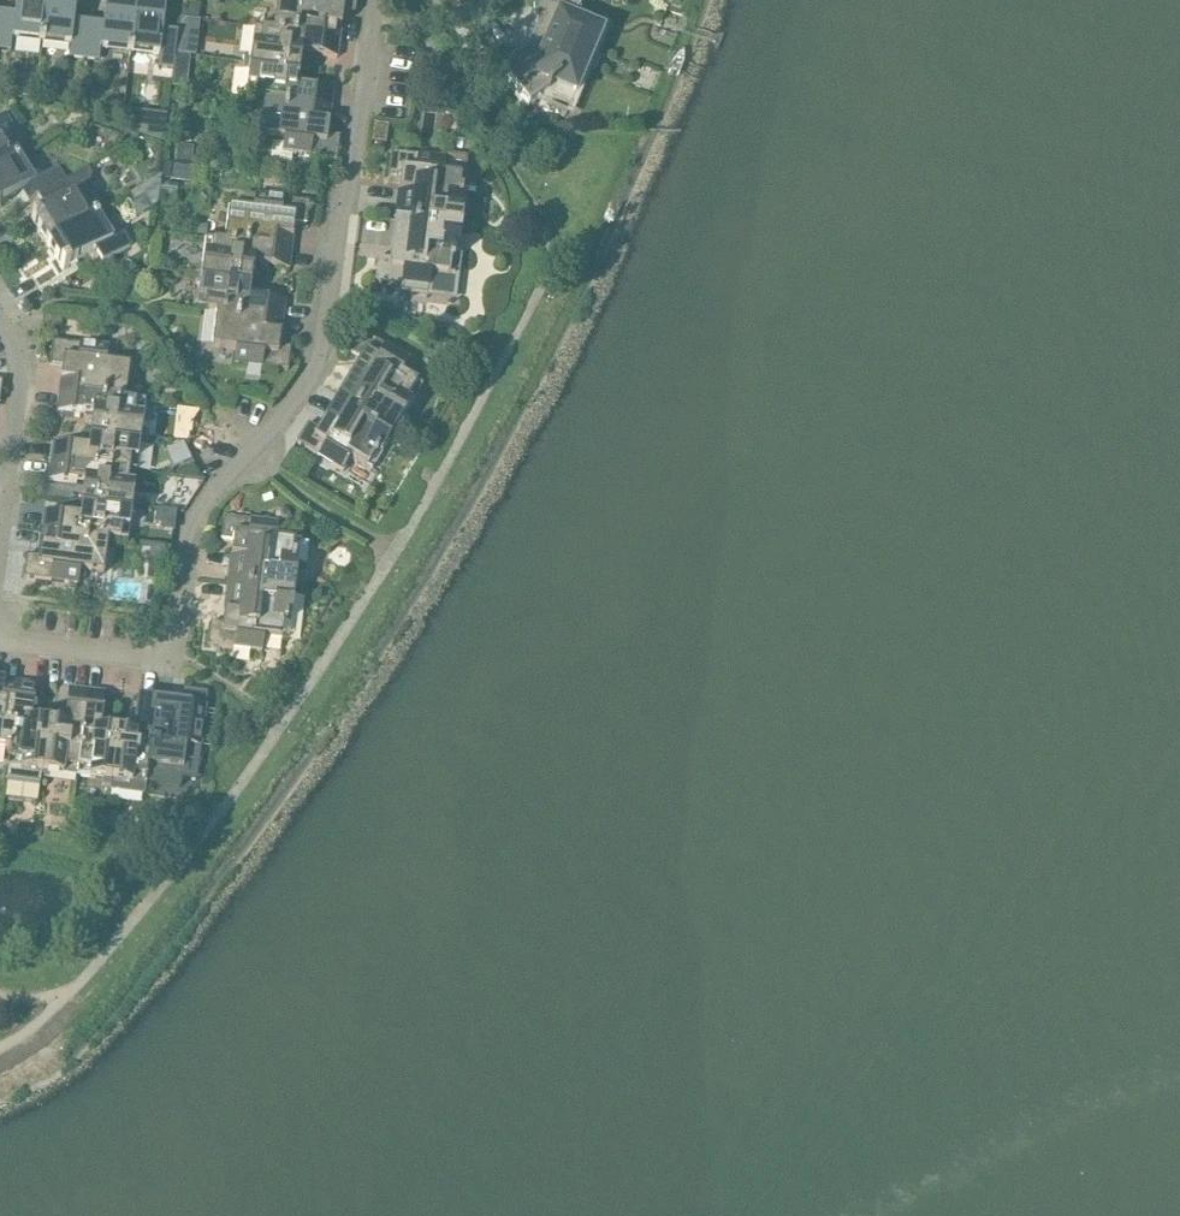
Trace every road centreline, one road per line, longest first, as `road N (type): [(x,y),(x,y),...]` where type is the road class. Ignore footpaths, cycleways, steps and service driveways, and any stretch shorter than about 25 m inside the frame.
road 1 (residential): [(372,17),(327,346),(303,394),(201,520),(183,577),(175,659),(15,646),(0,637)]
road 2 (residential): [(0,581),(22,360),(19,331),(0,295)]

